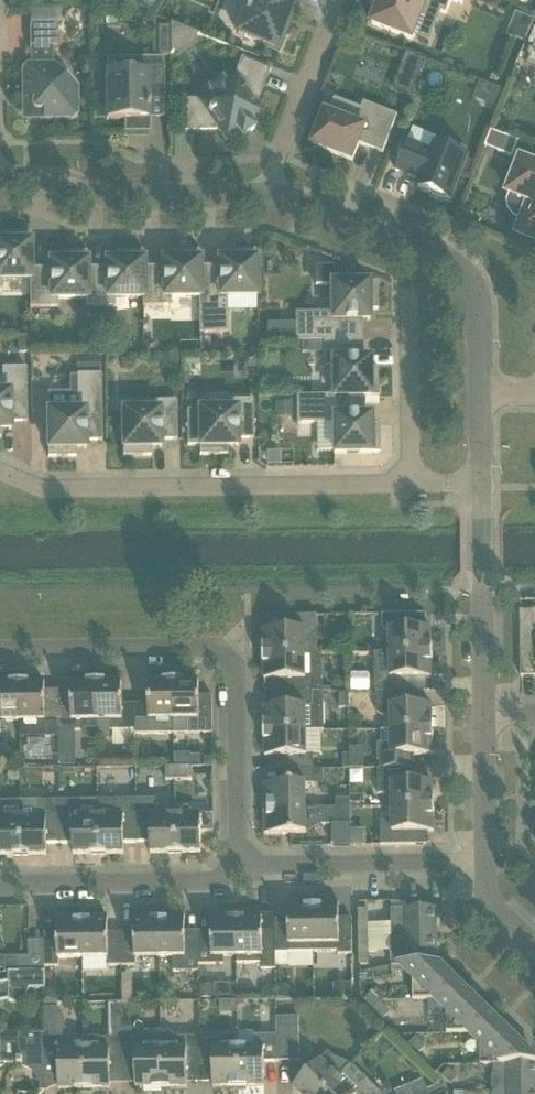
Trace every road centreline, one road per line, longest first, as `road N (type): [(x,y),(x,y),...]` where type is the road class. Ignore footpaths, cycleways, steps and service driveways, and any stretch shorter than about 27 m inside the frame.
road 1 (residential): [(239,866),(229,666),(216,641),(0,648)]
road 2 (residential): [(412,484),(32,488),(0,474)]
road 3 (residential): [(478,397),(474,301),(453,267),(265,193)]
road 4 (residential): [(265,193),(87,197),(49,179),(0,179)]
road 5 (residential): [(239,866),(484,865)]
road 6 (residential): [(0,875),(239,866)]
road 7 (residential): [(483,716),(480,483)]
road 8 (residential): [(340,0),(265,193)]
road 9 (residential): [(412,484),(408,306)]
road 10 (residential): [(484,865),(483,716)]

